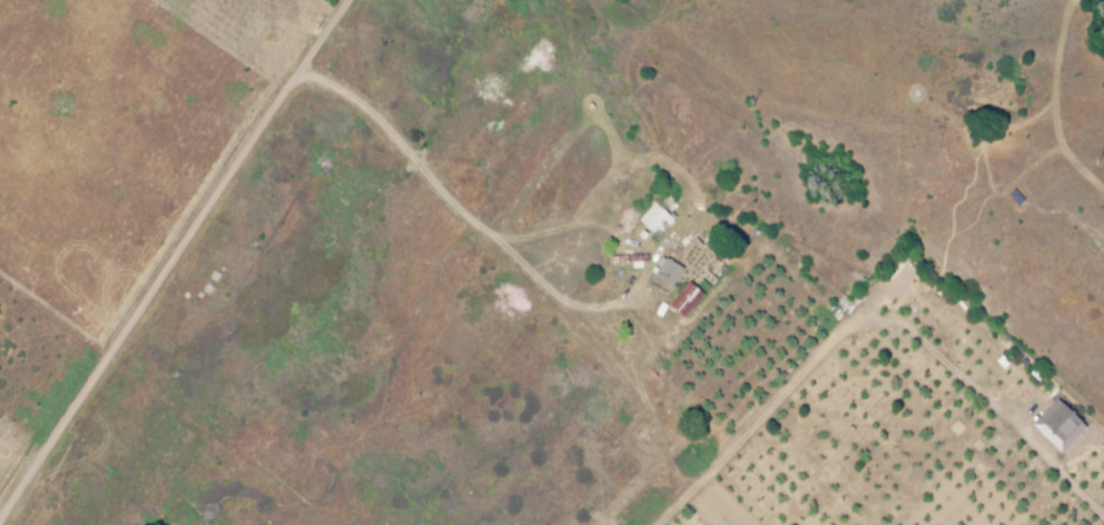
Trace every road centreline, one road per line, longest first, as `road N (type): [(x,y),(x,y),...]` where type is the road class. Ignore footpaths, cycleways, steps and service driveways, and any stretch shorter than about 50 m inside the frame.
road 1 (residential): [(2,524),(352,0)]
road 2 (track): [(119,348),(330,524)]

